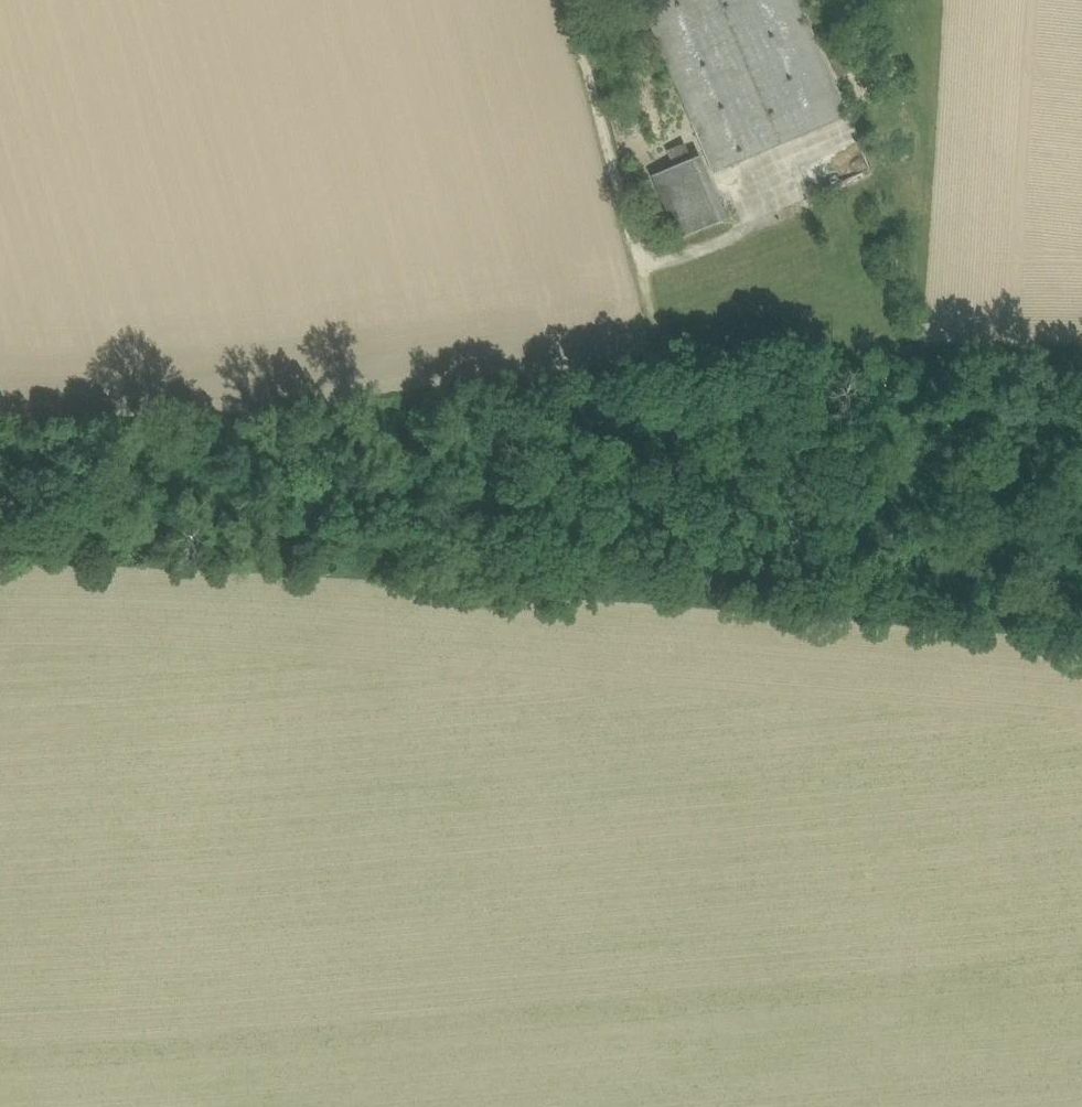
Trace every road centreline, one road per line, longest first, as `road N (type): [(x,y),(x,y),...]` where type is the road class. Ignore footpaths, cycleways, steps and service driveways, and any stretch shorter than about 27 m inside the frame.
road 1 (track): [(1081,352),(725,343),(668,353),(580,4)]

